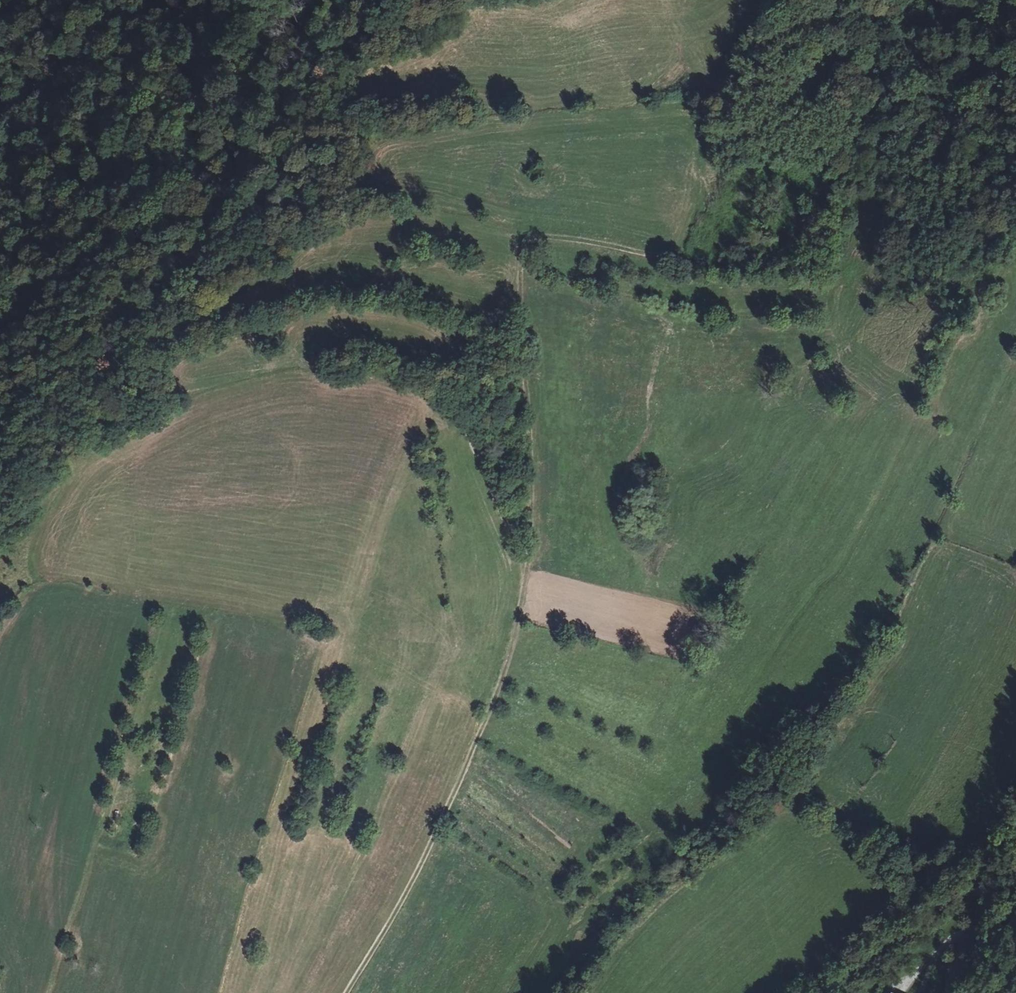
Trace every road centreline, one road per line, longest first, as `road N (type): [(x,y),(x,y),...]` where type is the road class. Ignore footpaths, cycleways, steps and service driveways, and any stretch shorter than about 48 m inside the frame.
road 1 (track): [(347,992),(404,897),(494,695),(524,574),(468,414),(453,393)]
road 2 (track): [(523,555),(532,486),(519,292),(529,234),(676,260),(711,131)]
road 3 (unclassified): [(949,992),(978,910),(975,894),(839,992)]

